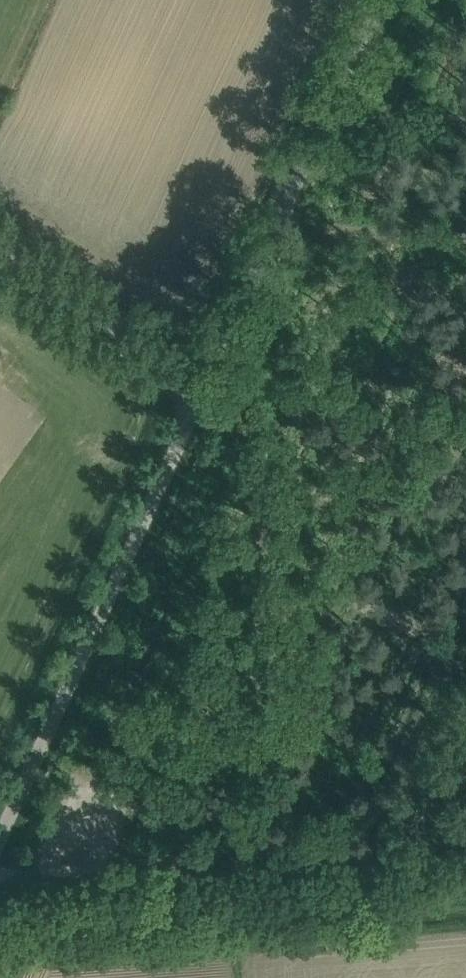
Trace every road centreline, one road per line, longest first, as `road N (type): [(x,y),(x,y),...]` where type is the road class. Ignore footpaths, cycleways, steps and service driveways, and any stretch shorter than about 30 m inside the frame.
road 1 (unclassified): [(0,839),(201,386),(387,0)]
road 2 (track): [(465,880),(0,916)]
road 3 (track): [(201,386),(0,252)]

